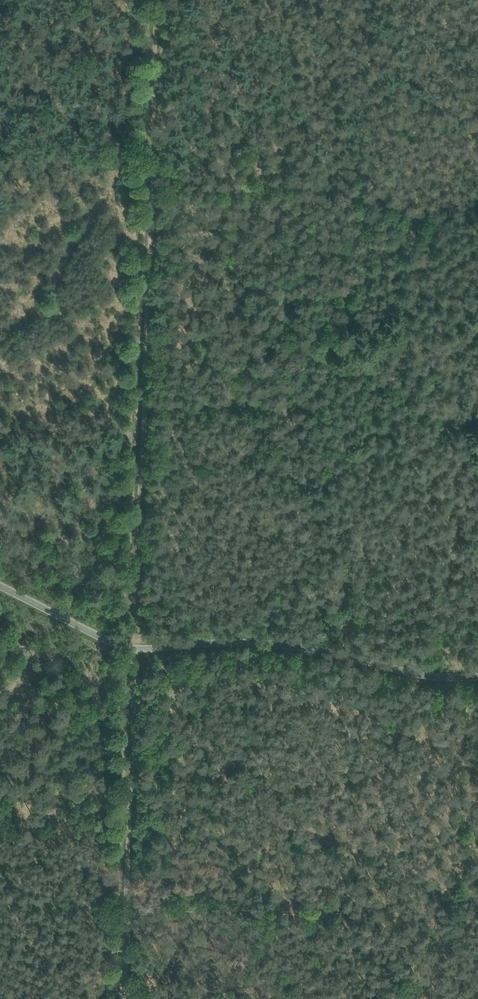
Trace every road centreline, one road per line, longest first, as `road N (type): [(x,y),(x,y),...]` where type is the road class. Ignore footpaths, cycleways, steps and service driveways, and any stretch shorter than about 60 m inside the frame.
road 1 (track): [(0,900),(477,921)]
road 2 (track): [(143,174),(137,649)]
road 3 (track): [(137,649),(130,998)]
road 4 (track): [(135,401),(477,411)]
road 5 (track): [(477,199),(412,214),(313,186),(175,182),(143,174)]
road 6 (track): [(152,0),(143,174)]

